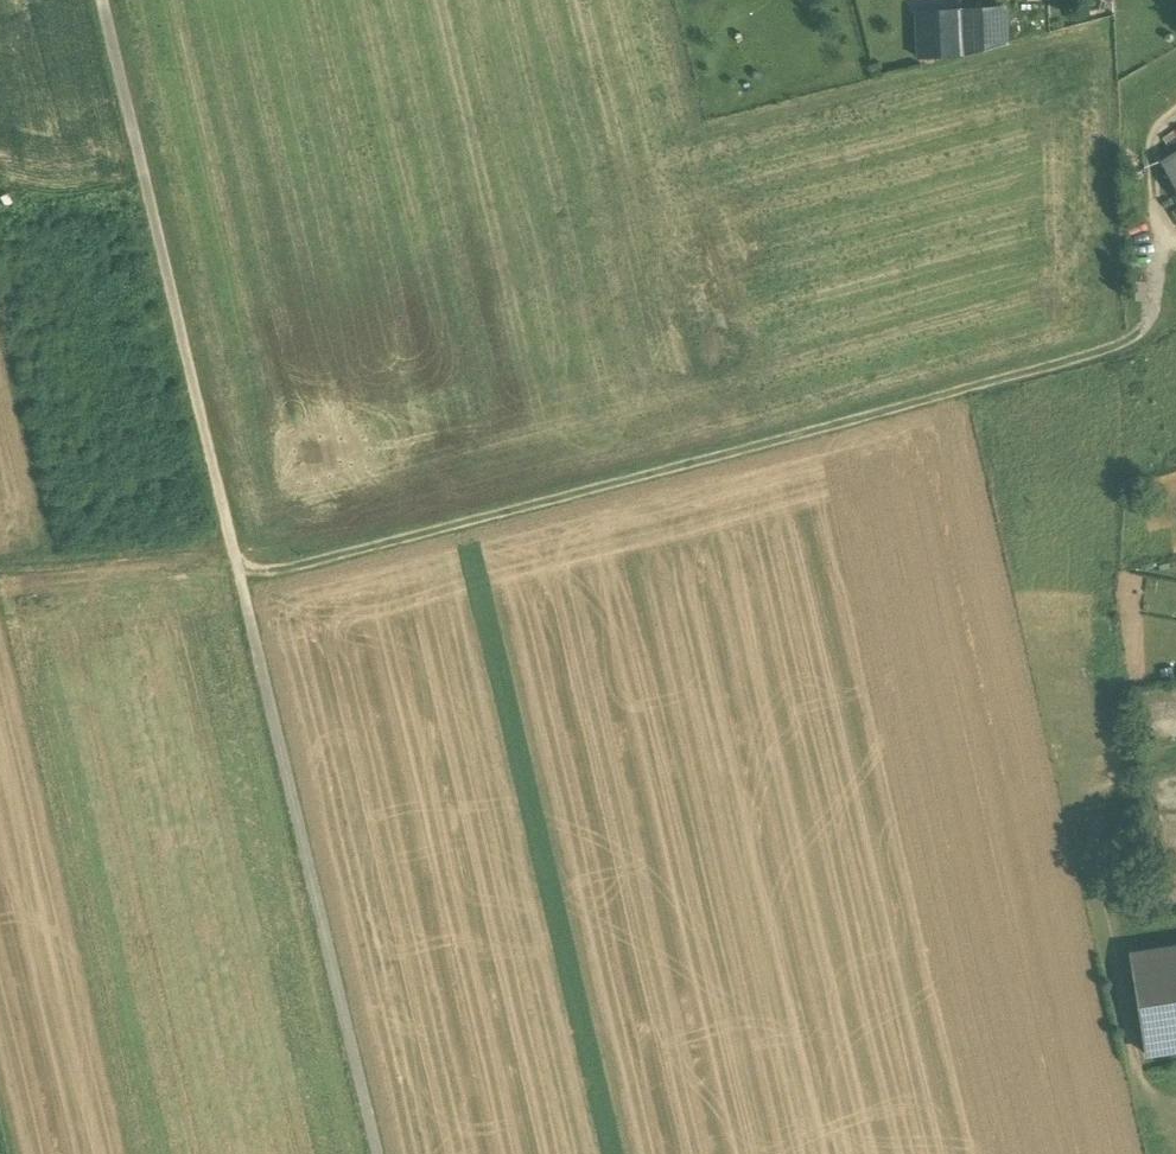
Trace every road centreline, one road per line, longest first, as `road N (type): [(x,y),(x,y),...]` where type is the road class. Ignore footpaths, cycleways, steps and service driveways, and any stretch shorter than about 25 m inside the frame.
road 1 (track): [(388,1153),(104,0)]
road 2 (track): [(1166,237),(1144,332),(1109,354),(319,567),(239,571)]

